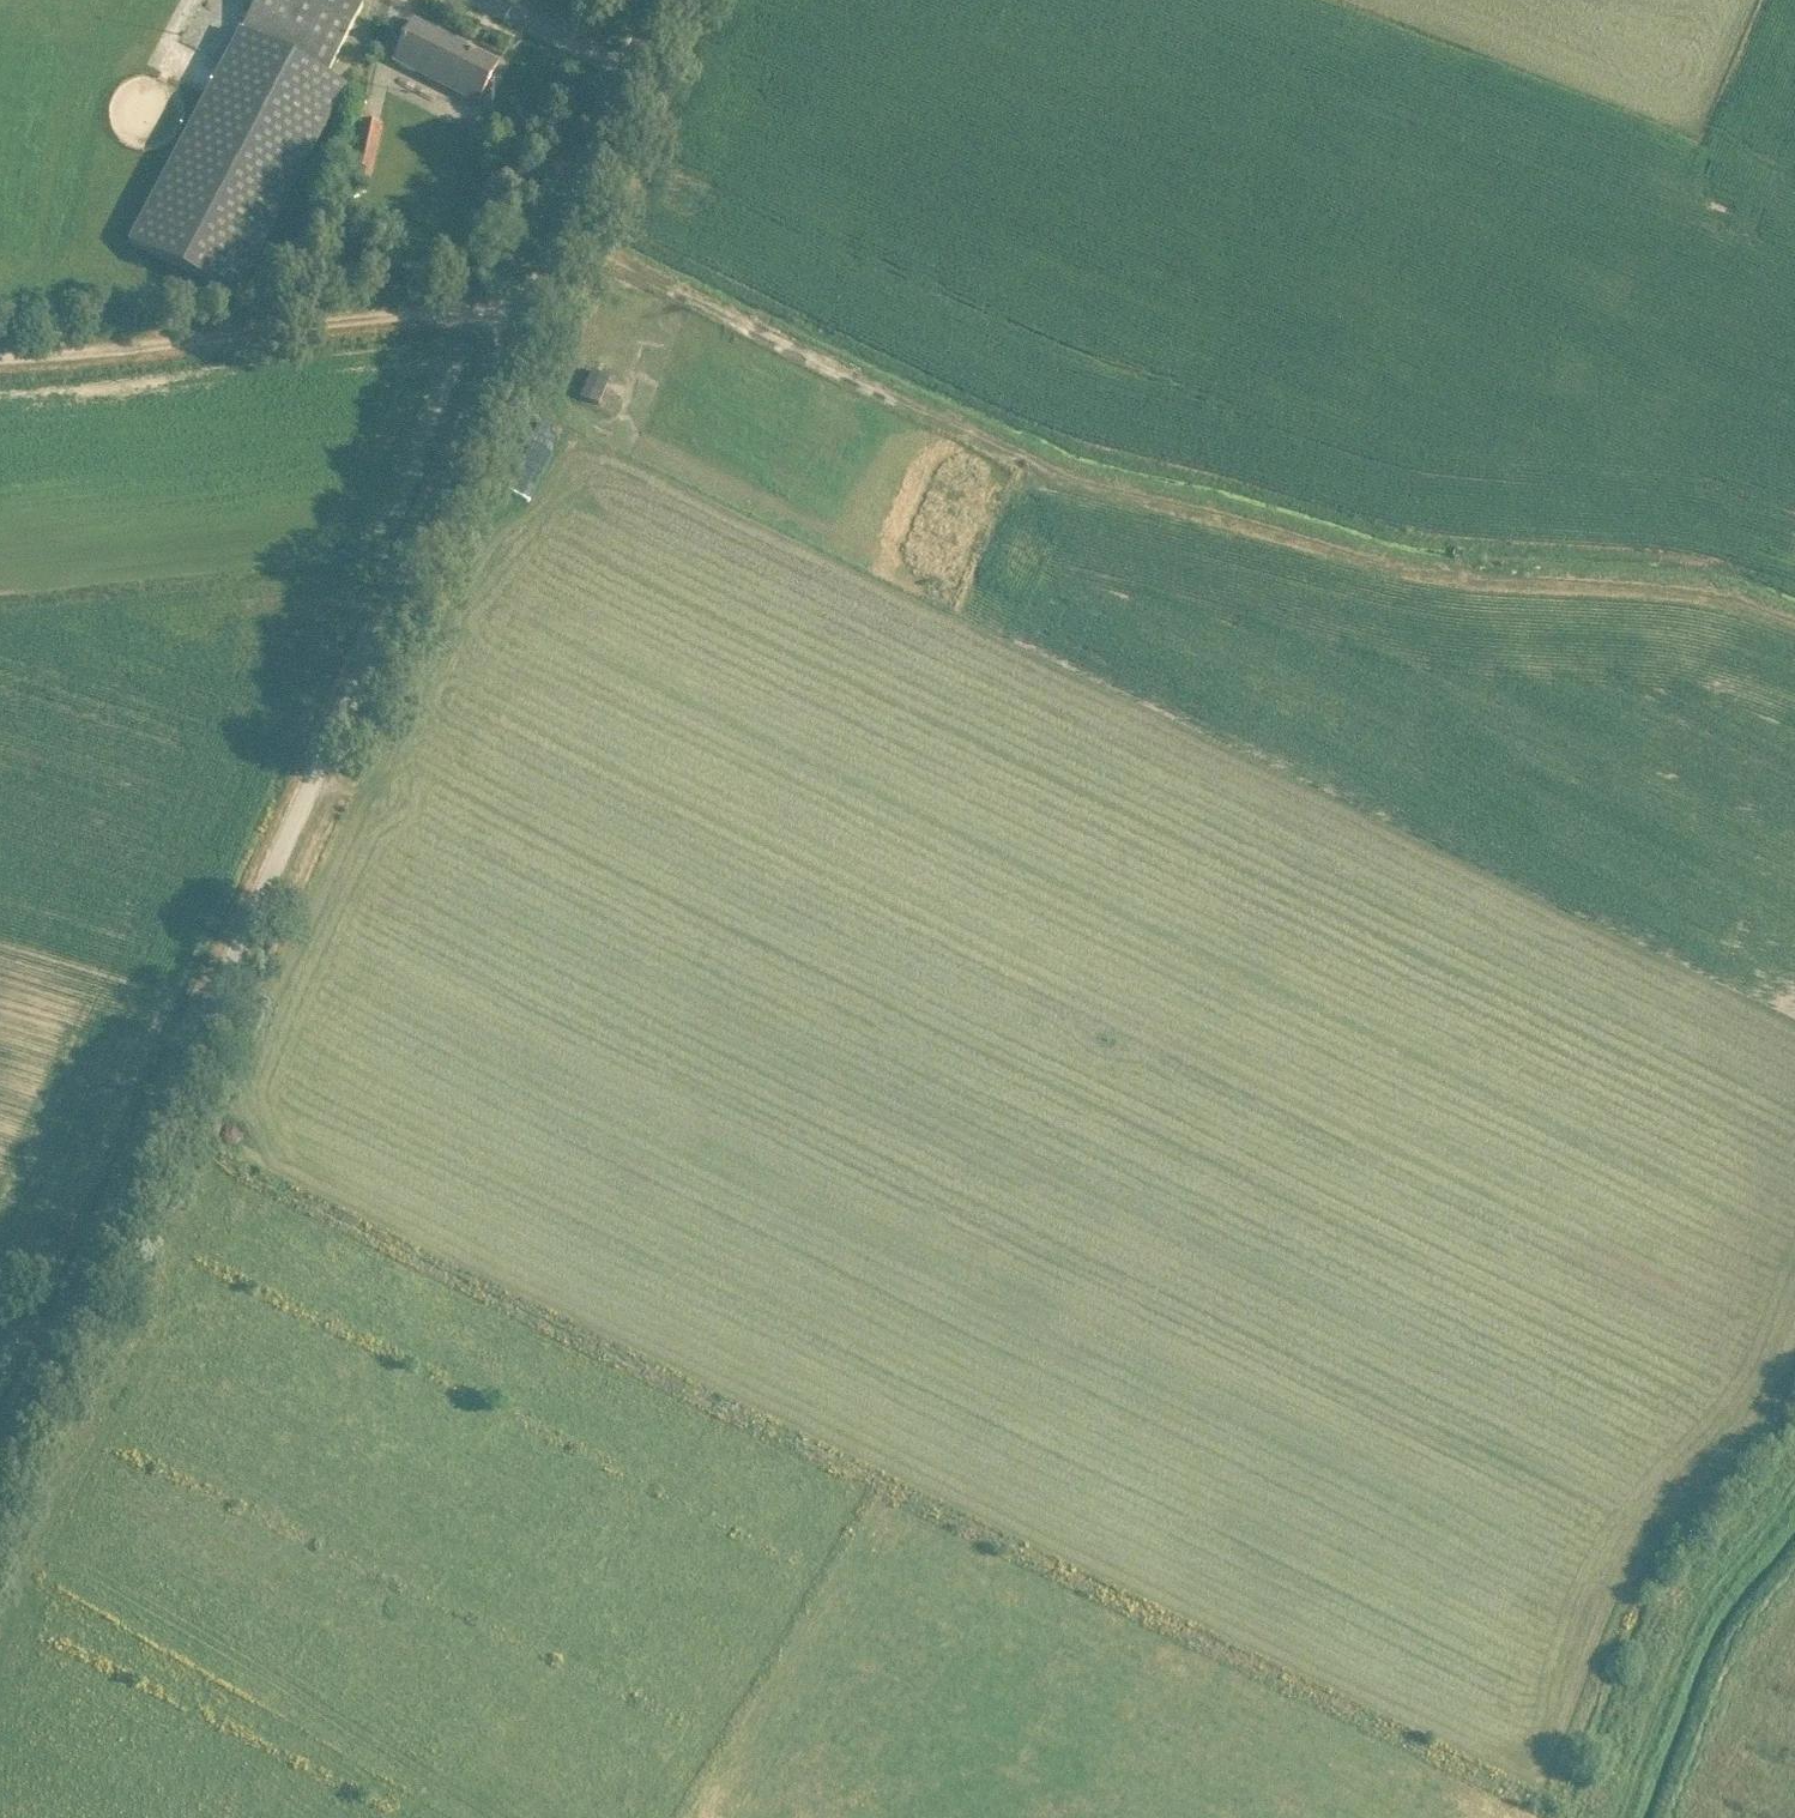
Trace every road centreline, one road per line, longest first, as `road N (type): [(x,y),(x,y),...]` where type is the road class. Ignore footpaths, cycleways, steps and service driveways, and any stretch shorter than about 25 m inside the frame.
road 1 (unclassified): [(0,1464),(667,0)]
road 2 (track): [(1794,627),(1725,600),(1439,577),(1103,491),(558,240)]
road 3 (track): [(0,359),(529,303)]

